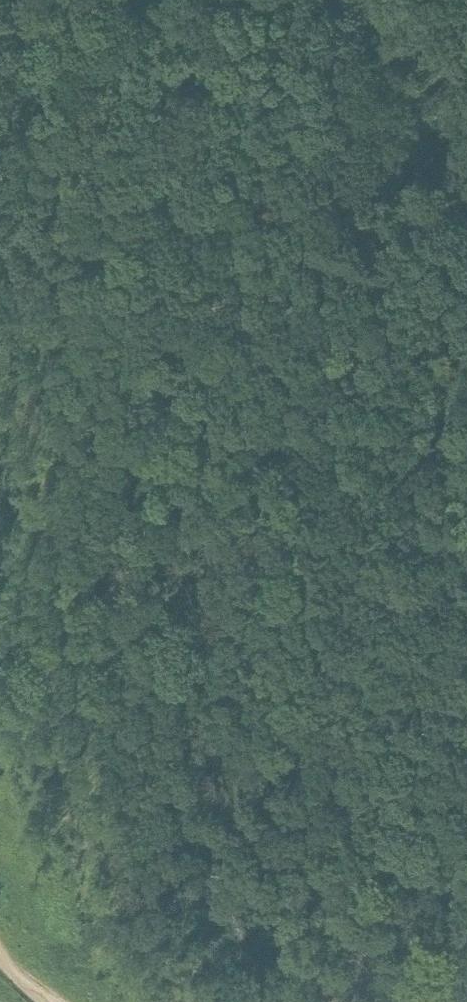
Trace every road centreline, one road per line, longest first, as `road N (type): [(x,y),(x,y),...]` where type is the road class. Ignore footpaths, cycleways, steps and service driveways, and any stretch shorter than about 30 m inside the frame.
road 1 (track): [(77,0),(360,481),(466,576)]
road 2 (track): [(342,0),(466,183)]

